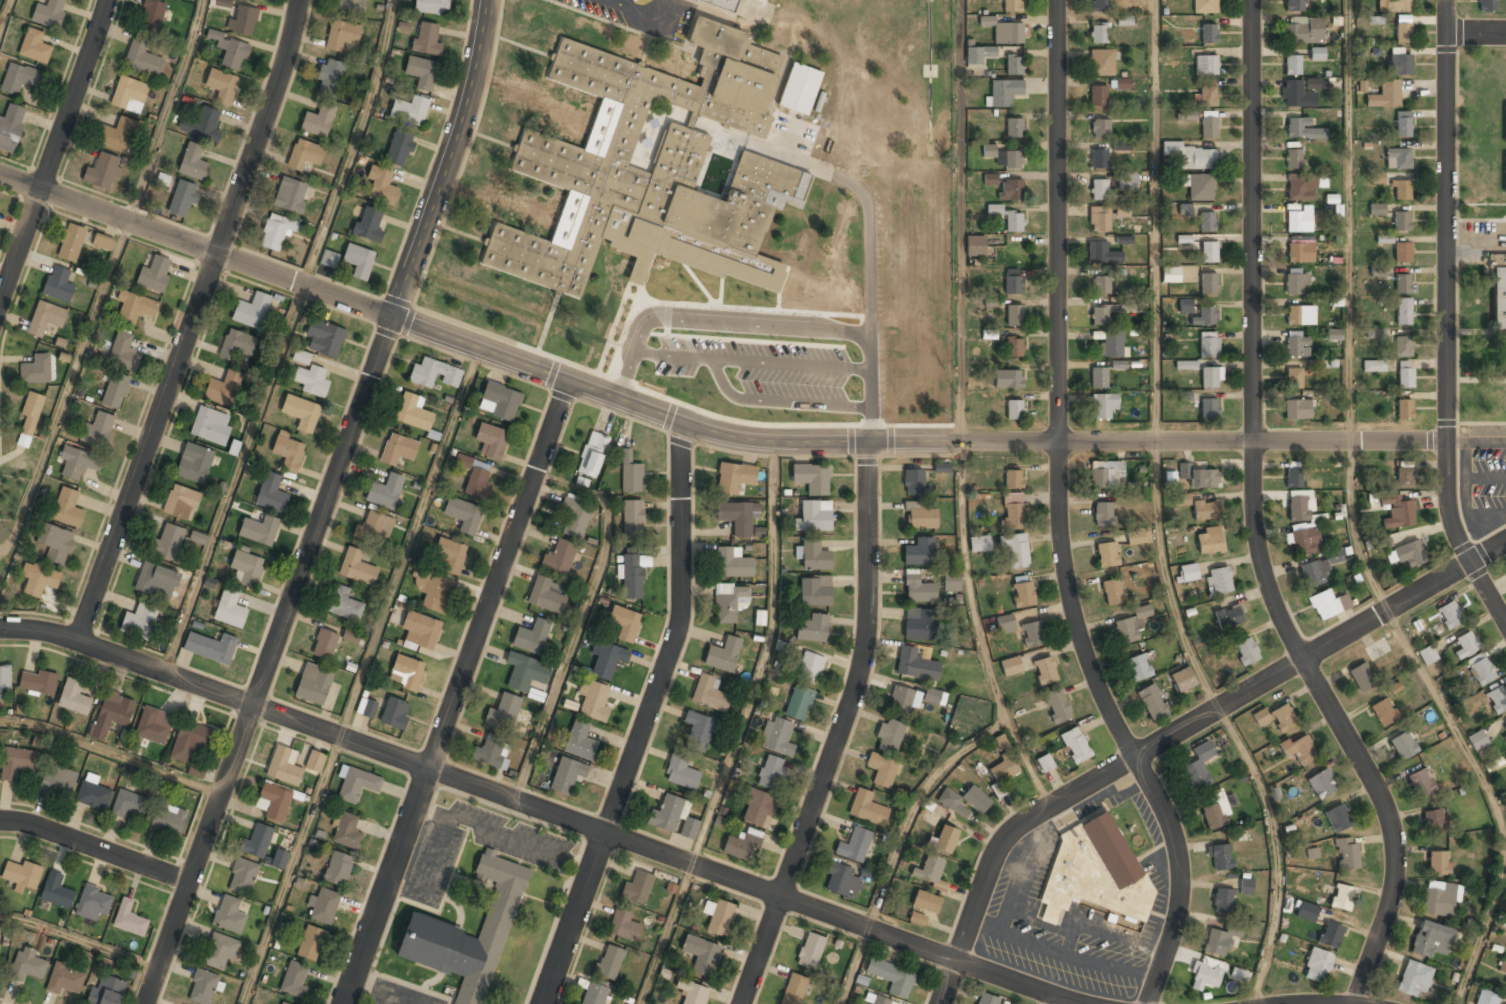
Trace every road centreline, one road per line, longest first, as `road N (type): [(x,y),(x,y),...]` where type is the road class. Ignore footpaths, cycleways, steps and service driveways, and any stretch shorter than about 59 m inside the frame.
road 1 (residential): [(1079,1003),(78,643),(0,629)]
road 2 (residential): [(1060,442),(721,435),(41,189)]
road 3 (residential): [(488,0),(463,119),(146,1003)]
road 4 (residential): [(1252,0),(1260,560),(1302,661),(1383,801),(1395,858),(1356,1003)]
road 5 (residential): [(1058,0),(1060,519),(1076,626),(1092,673),(1175,840),(1177,920),(1148,1003)]
road 6 (residential): [(296,0),(266,123),(78,643)]
road 7 (residential): [(569,381),(346,1003)]
road 8 (residential): [(1448,0),(1446,488),(1450,515),(1505,625)]
road 9 (residential): [(689,424),(681,446),(681,619),(544,1003)]
road 10 (residential): [(873,444),(864,650),(743,1003)]
road 11 (residential): [(1505,542),(1133,757)]
road 12 (residential): [(1446,441),(1060,442)]
road 13 (residential): [(1133,757),(1047,804),(1007,838),(940,1003)]
road 14 (residential): [(108,0),(0,305)]
road 15 (residential): [(873,444),(870,199),(855,178),(819,170)]
road 16 (residential): [(190,882),(0,821)]

